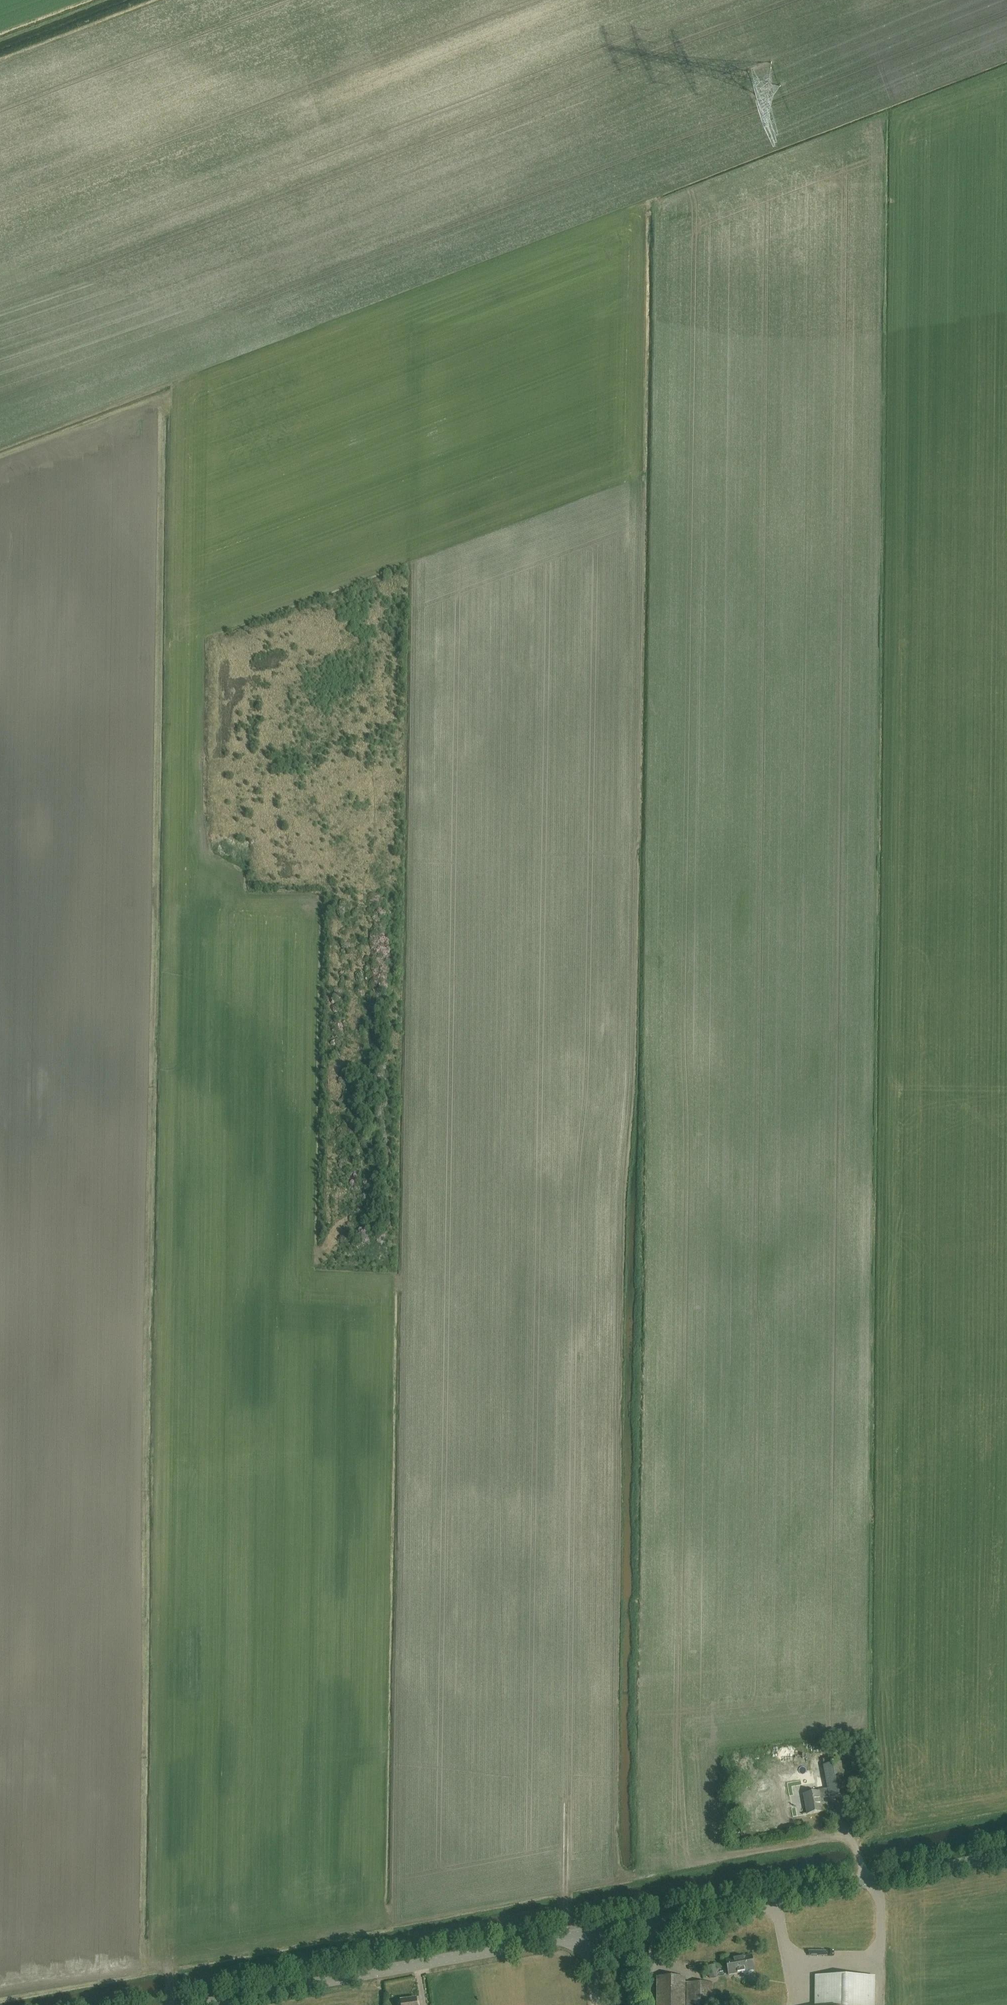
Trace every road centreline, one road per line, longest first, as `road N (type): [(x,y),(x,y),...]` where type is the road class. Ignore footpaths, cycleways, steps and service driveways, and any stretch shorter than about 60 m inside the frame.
road 1 (tertiary): [(196,2004),(1006,1854)]
road 2 (track): [(728,1859),(853,1839)]

